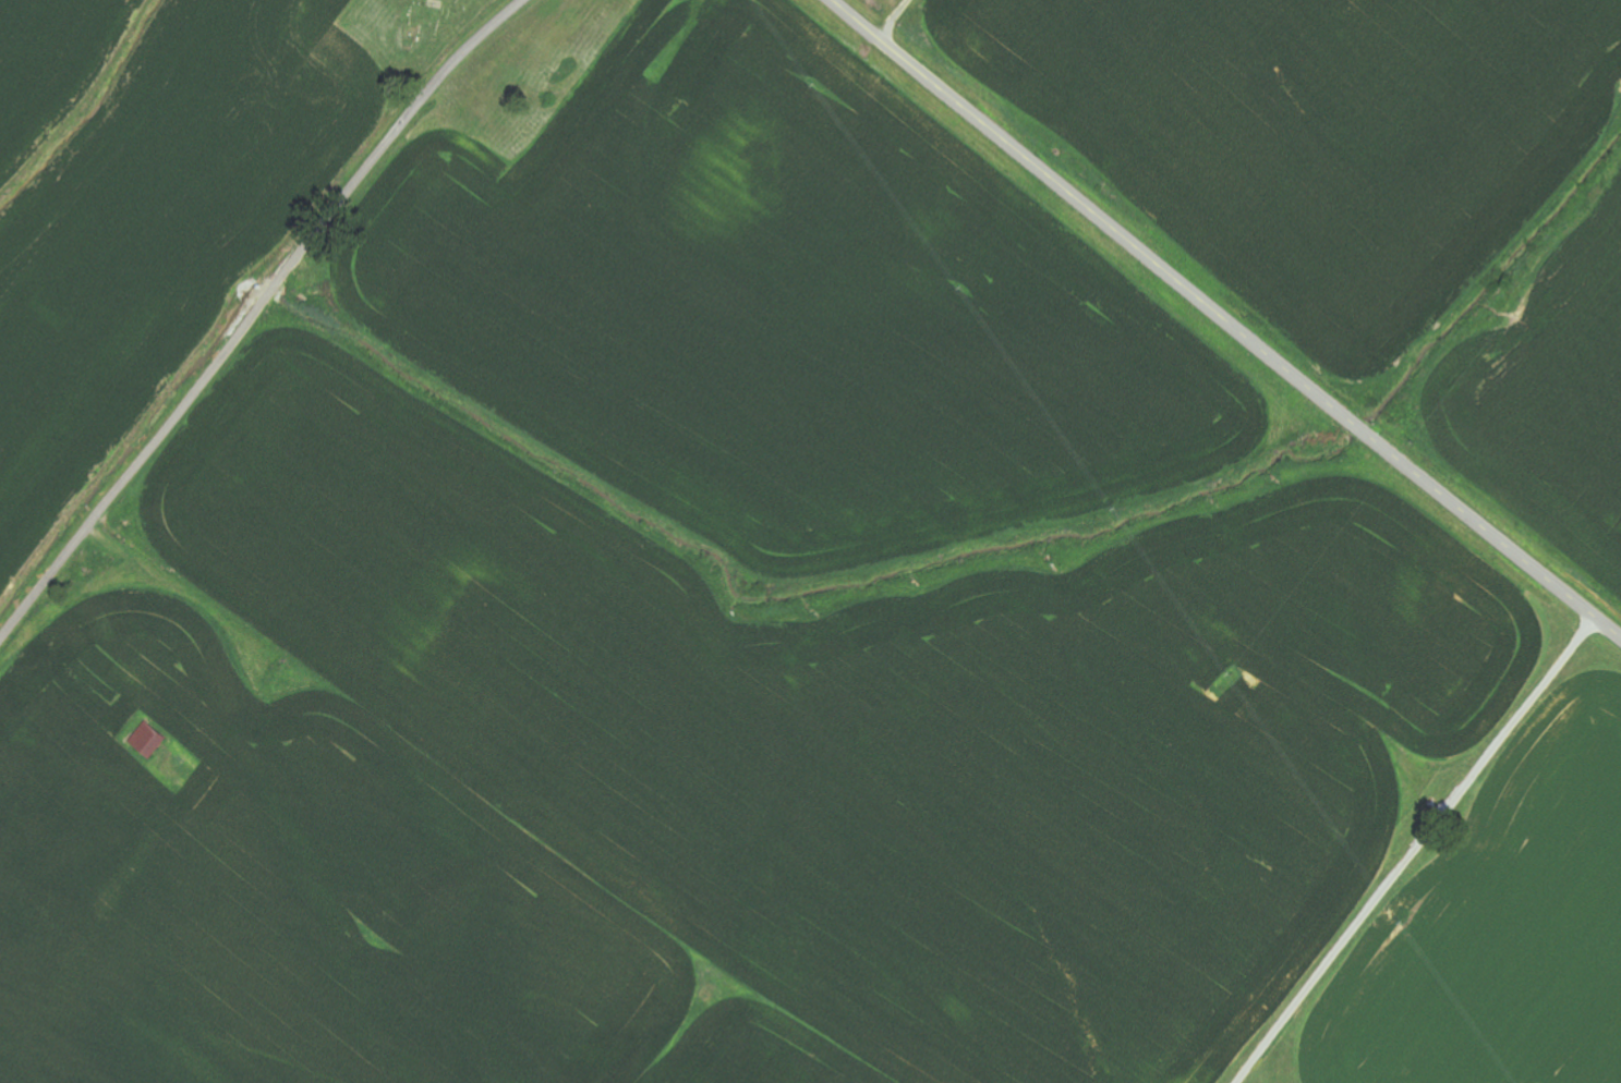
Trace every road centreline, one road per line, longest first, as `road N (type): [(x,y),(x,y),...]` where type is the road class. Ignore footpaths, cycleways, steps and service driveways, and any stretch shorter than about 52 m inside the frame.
road 1 (tertiary): [(1620,636),(835,0)]
road 2 (residential): [(0,638),(439,78),(523,0)]

